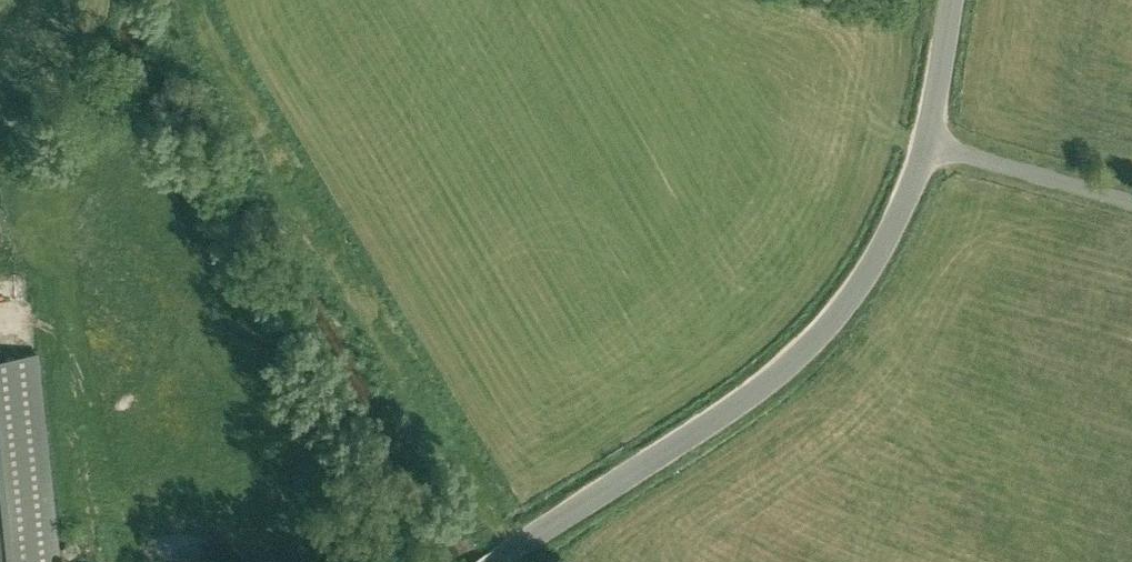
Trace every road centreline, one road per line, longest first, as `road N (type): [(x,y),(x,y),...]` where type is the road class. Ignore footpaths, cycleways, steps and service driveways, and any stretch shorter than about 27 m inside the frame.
road 1 (unclassified): [(493,561),(710,425),(796,358),(863,279),(926,142)]
road 2 (unclassified): [(926,142),(1131,202)]
road 3 (unclassified): [(926,142),(955,0)]

